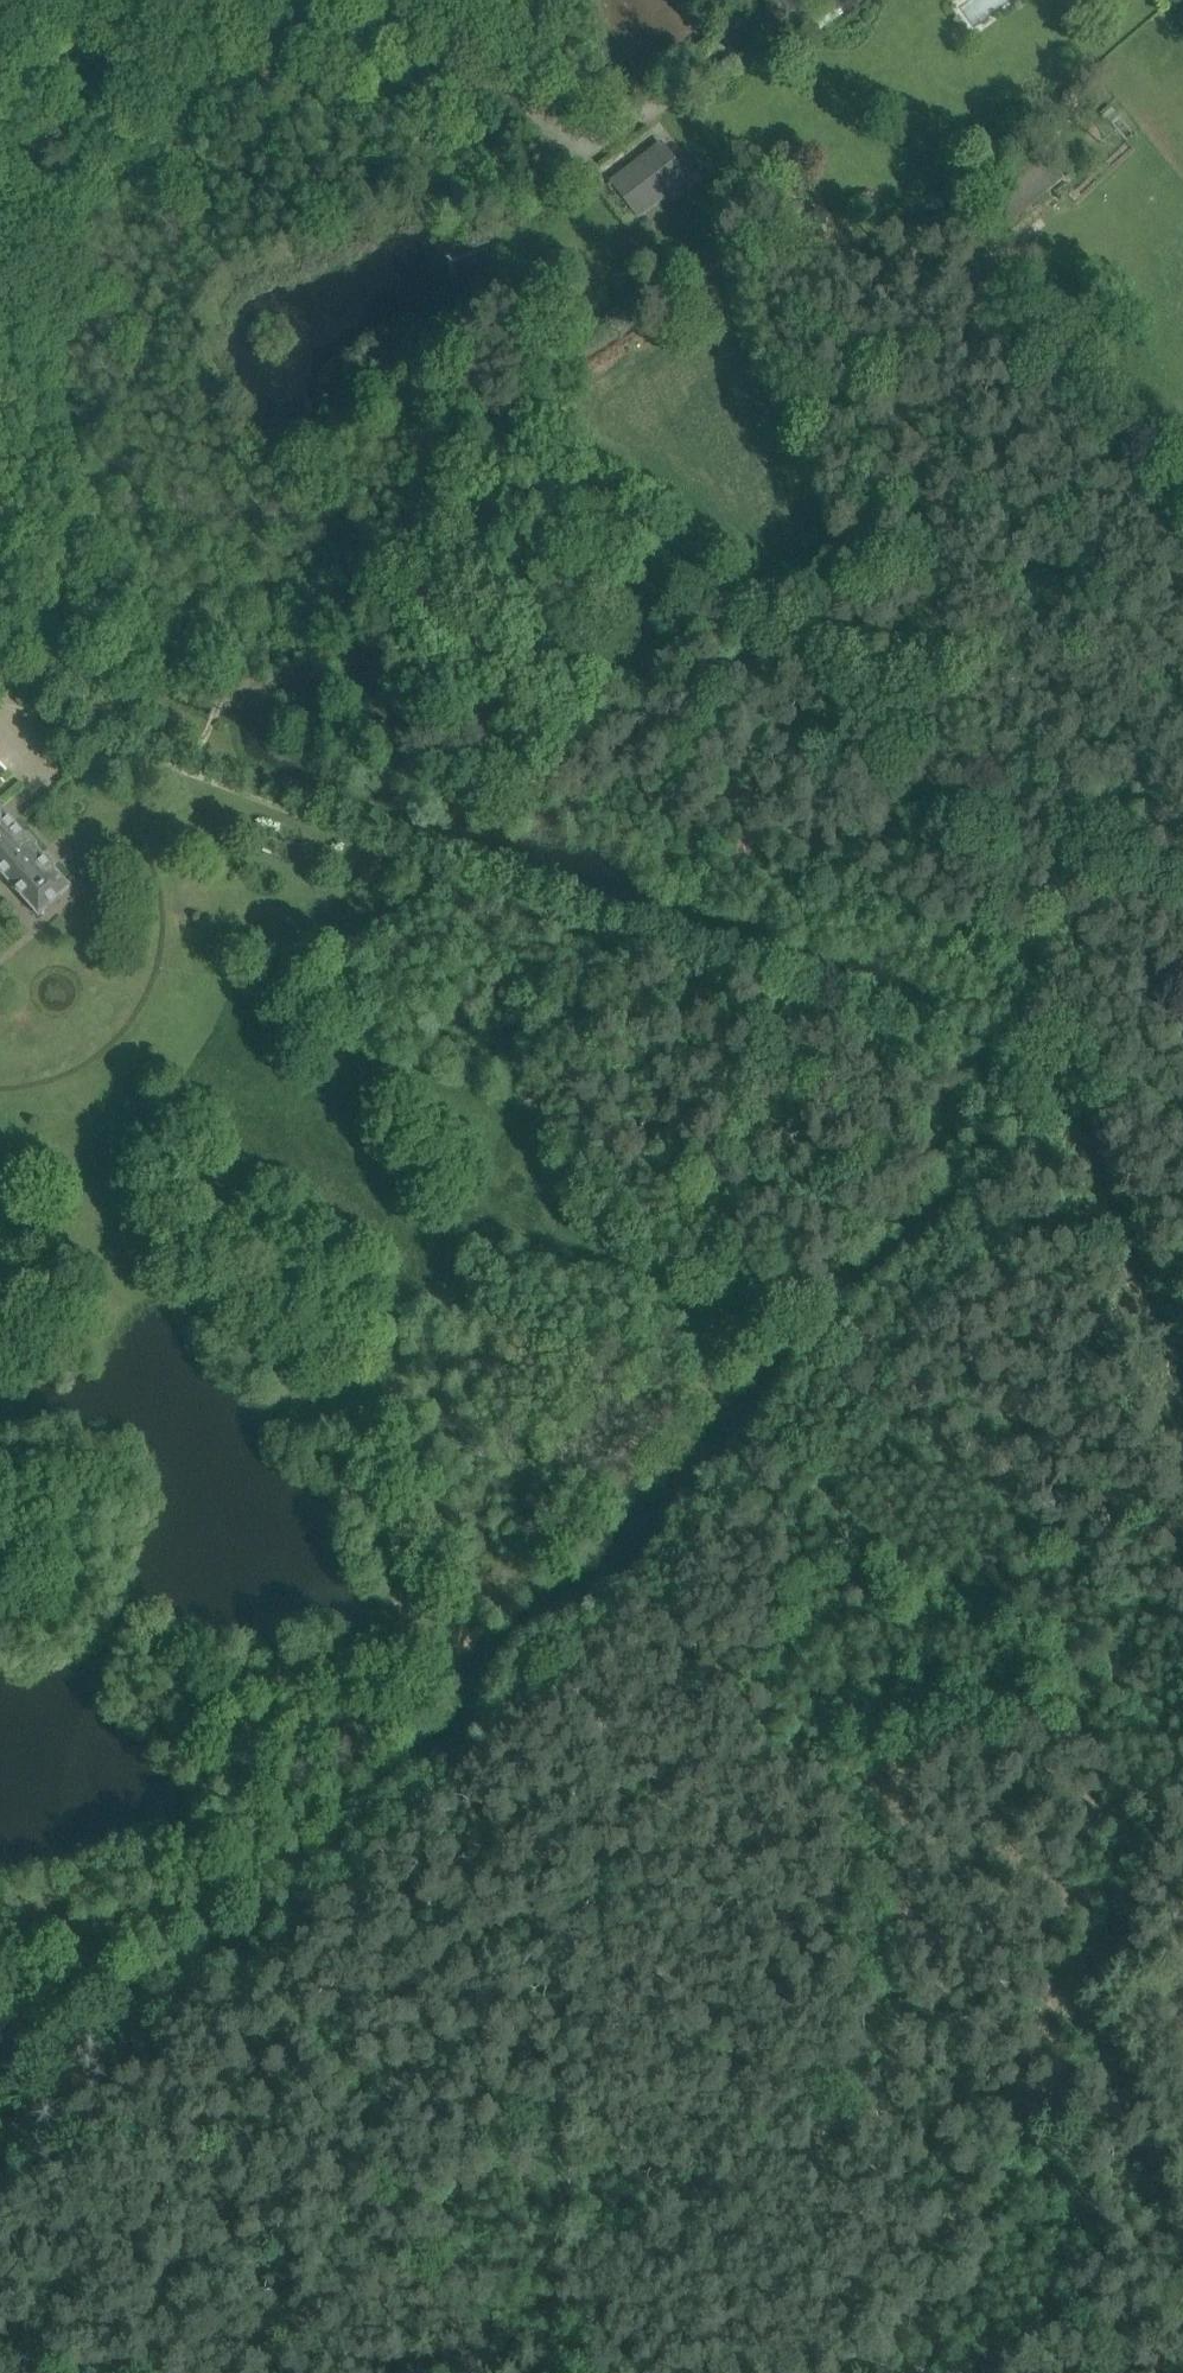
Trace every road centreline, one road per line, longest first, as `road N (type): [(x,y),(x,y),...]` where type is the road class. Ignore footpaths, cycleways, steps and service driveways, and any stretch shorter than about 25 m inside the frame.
road 1 (residential): [(0,143),(109,0)]

